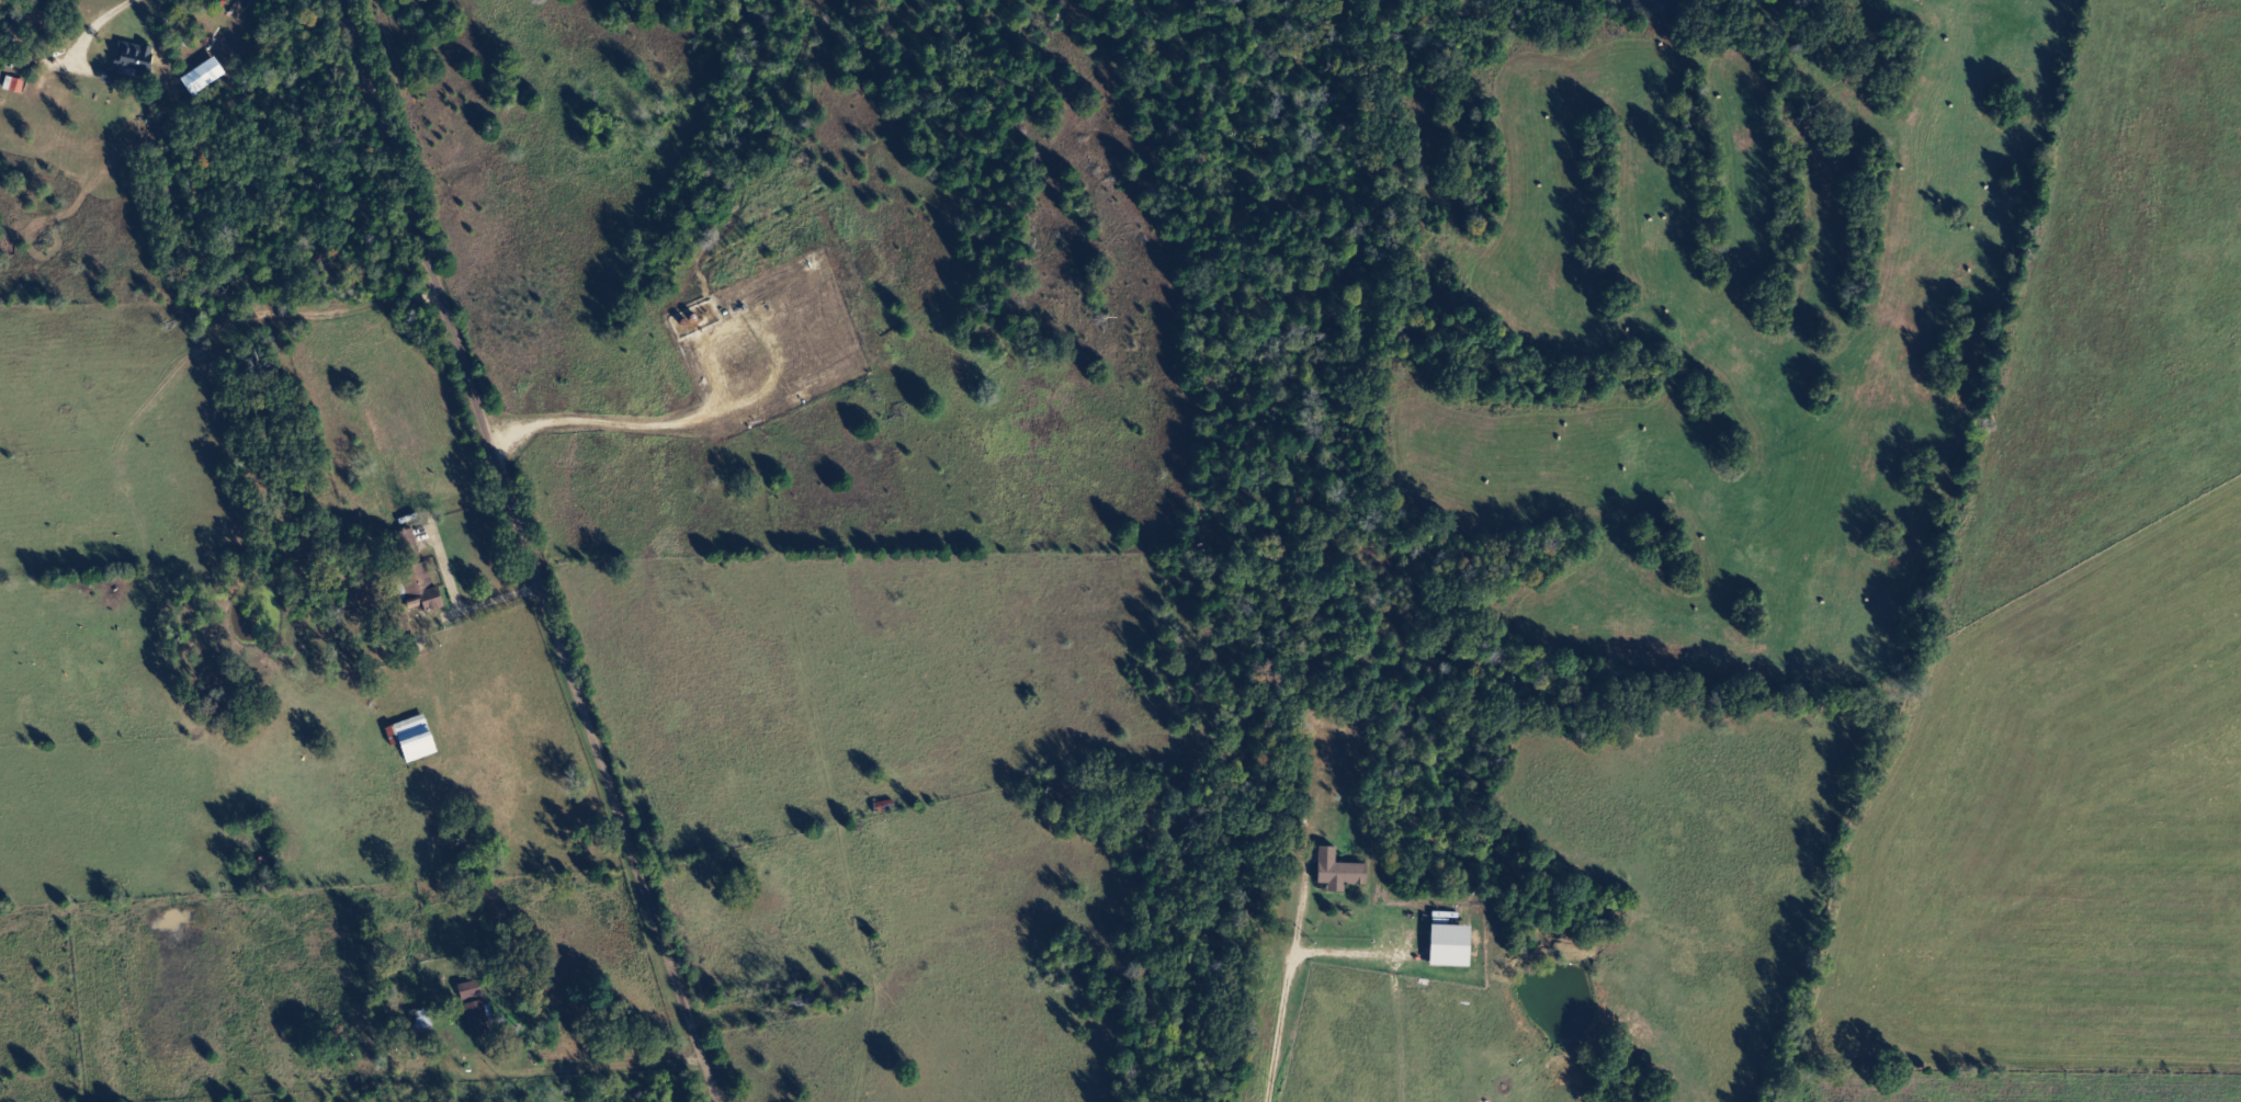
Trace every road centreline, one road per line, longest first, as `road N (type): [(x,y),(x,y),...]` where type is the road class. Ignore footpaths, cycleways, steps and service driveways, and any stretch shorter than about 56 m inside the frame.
road 1 (residential): [(747,1101),(688,961),(688,928),(634,833),(627,746),(584,669),(584,630),(352,0)]

